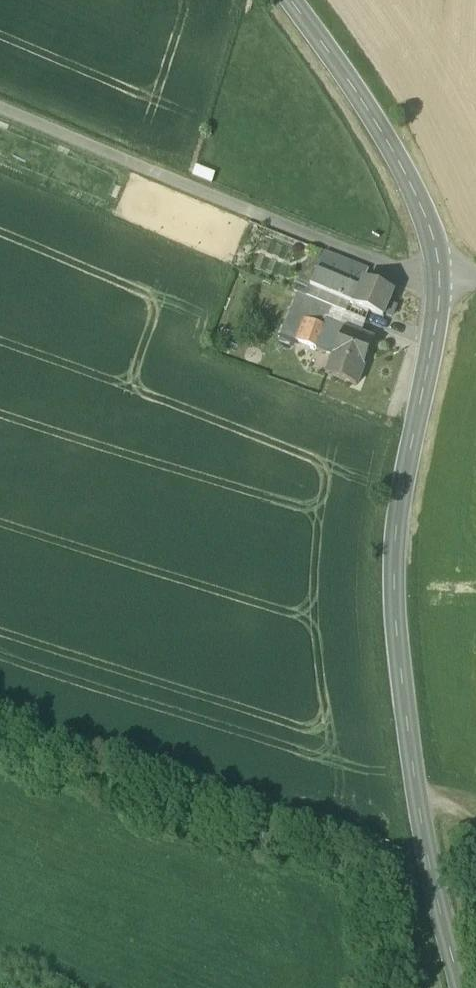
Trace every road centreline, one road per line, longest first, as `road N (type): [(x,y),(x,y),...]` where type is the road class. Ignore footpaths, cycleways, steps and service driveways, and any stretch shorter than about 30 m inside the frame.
road 1 (tertiary): [(458,987),(428,851),(394,606),(398,521),(432,352),(435,282)]
road 2 (track): [(435,282),(0,109)]
road 3 (tertiary): [(435,282),(425,221),(388,146),(288,0)]
road 4 (track): [(0,789),(114,832),(180,881)]

